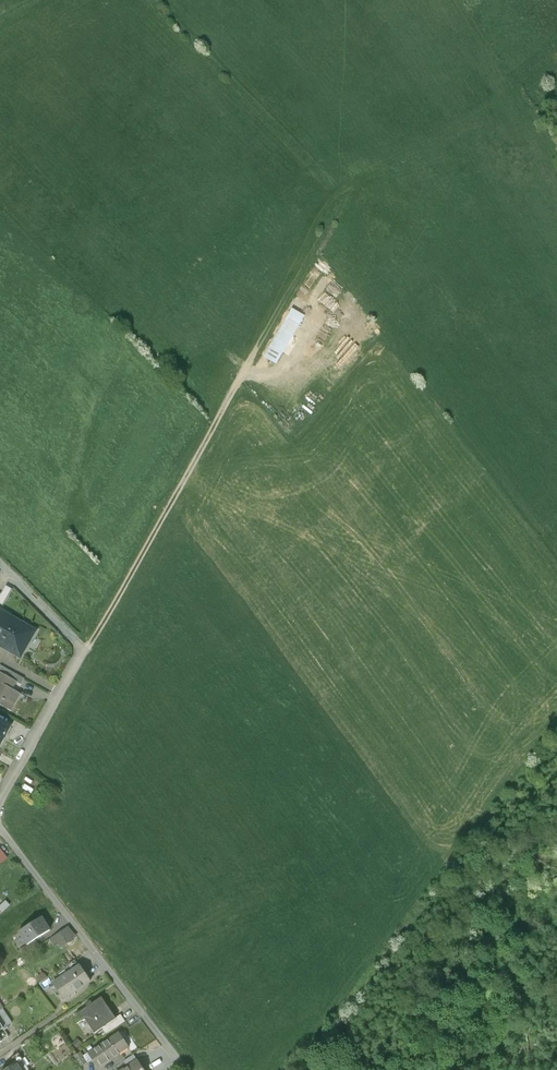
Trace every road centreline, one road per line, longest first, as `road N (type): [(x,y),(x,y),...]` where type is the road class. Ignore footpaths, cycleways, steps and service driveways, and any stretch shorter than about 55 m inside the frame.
road 1 (track): [(84,650),(343,195),(153,0)]
road 2 (residential): [(0,803),(84,650)]
road 3 (track): [(84,650),(0,561)]

